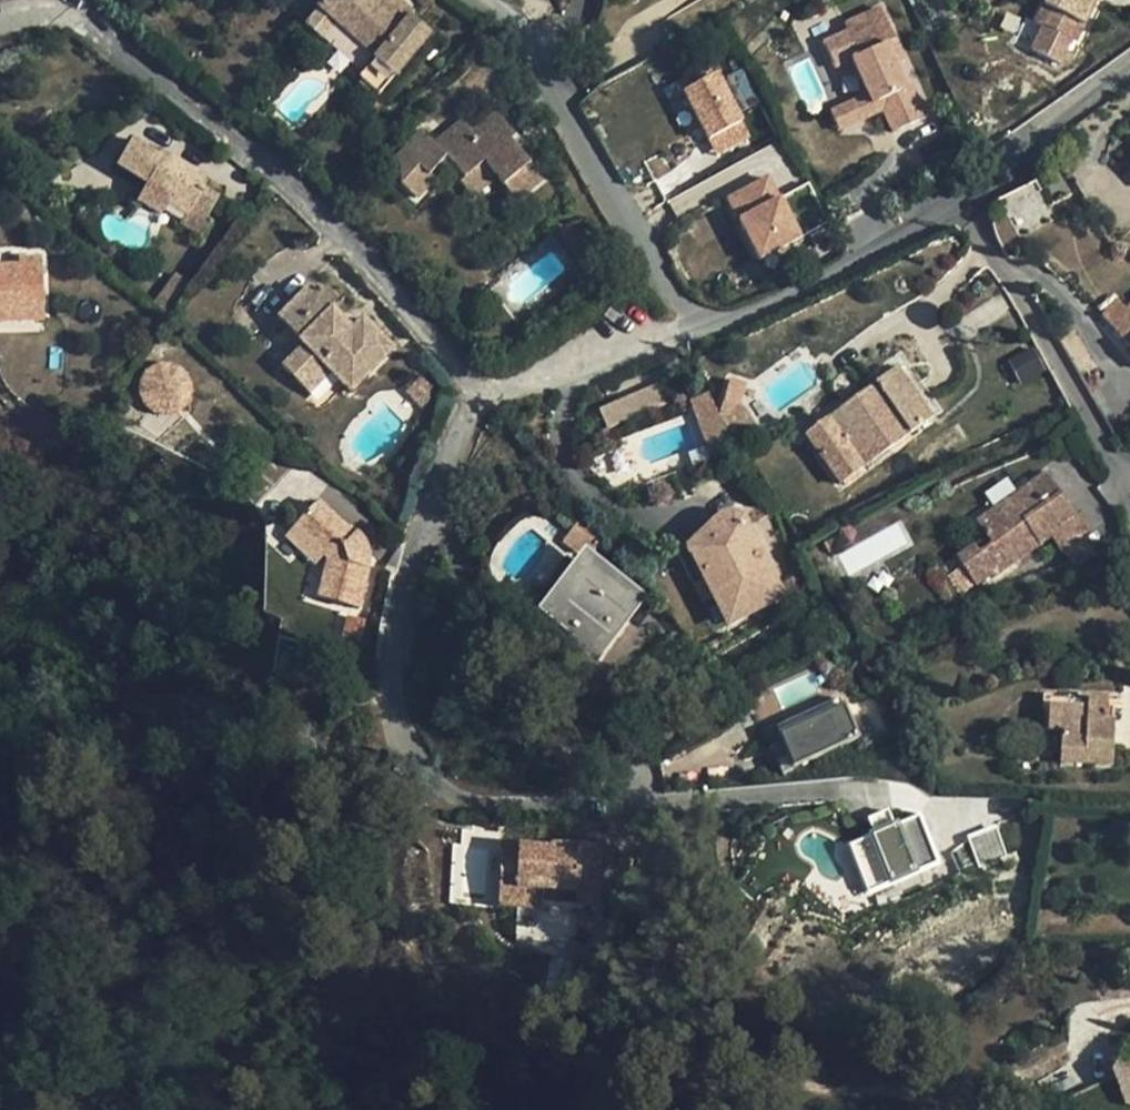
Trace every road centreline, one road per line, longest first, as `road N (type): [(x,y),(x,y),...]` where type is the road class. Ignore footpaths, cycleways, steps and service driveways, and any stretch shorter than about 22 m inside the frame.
road 1 (residential): [(964,196),(794,302),(513,389),(478,388),(304,184),(80,21),(56,13),(0,27)]
road 2 (residential): [(964,196),(1129,505)]
road 3 (residential): [(1129,76),(964,196)]

